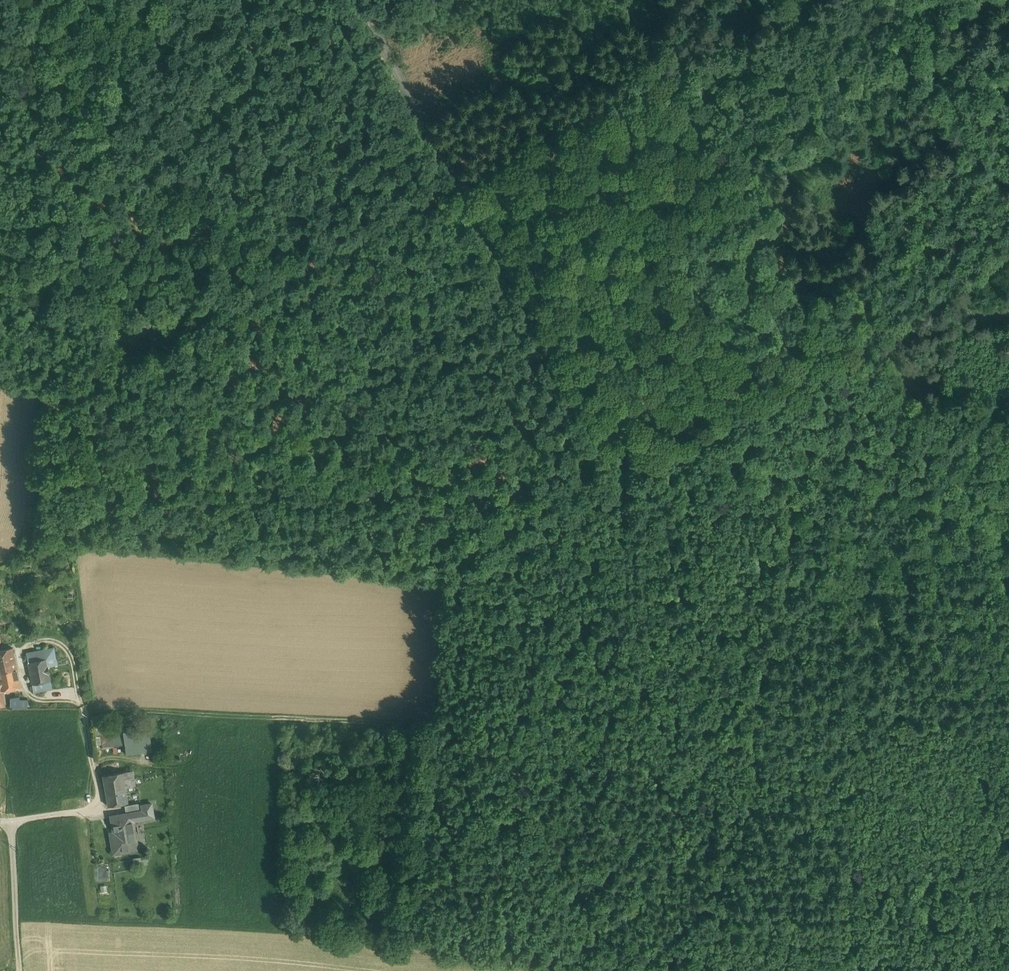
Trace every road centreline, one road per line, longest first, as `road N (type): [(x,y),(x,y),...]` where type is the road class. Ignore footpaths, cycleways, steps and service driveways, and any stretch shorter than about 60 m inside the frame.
road 1 (track): [(9,820),(102,807),(86,713),(434,729),(447,591),(664,460)]
road 2 (track): [(1008,531),(860,479),(664,460),(599,442),(366,0)]
road 3 (track): [(48,407),(793,0)]
road 4 (track): [(16,919),(294,930)]
road 5 (track): [(9,820),(19,970)]

